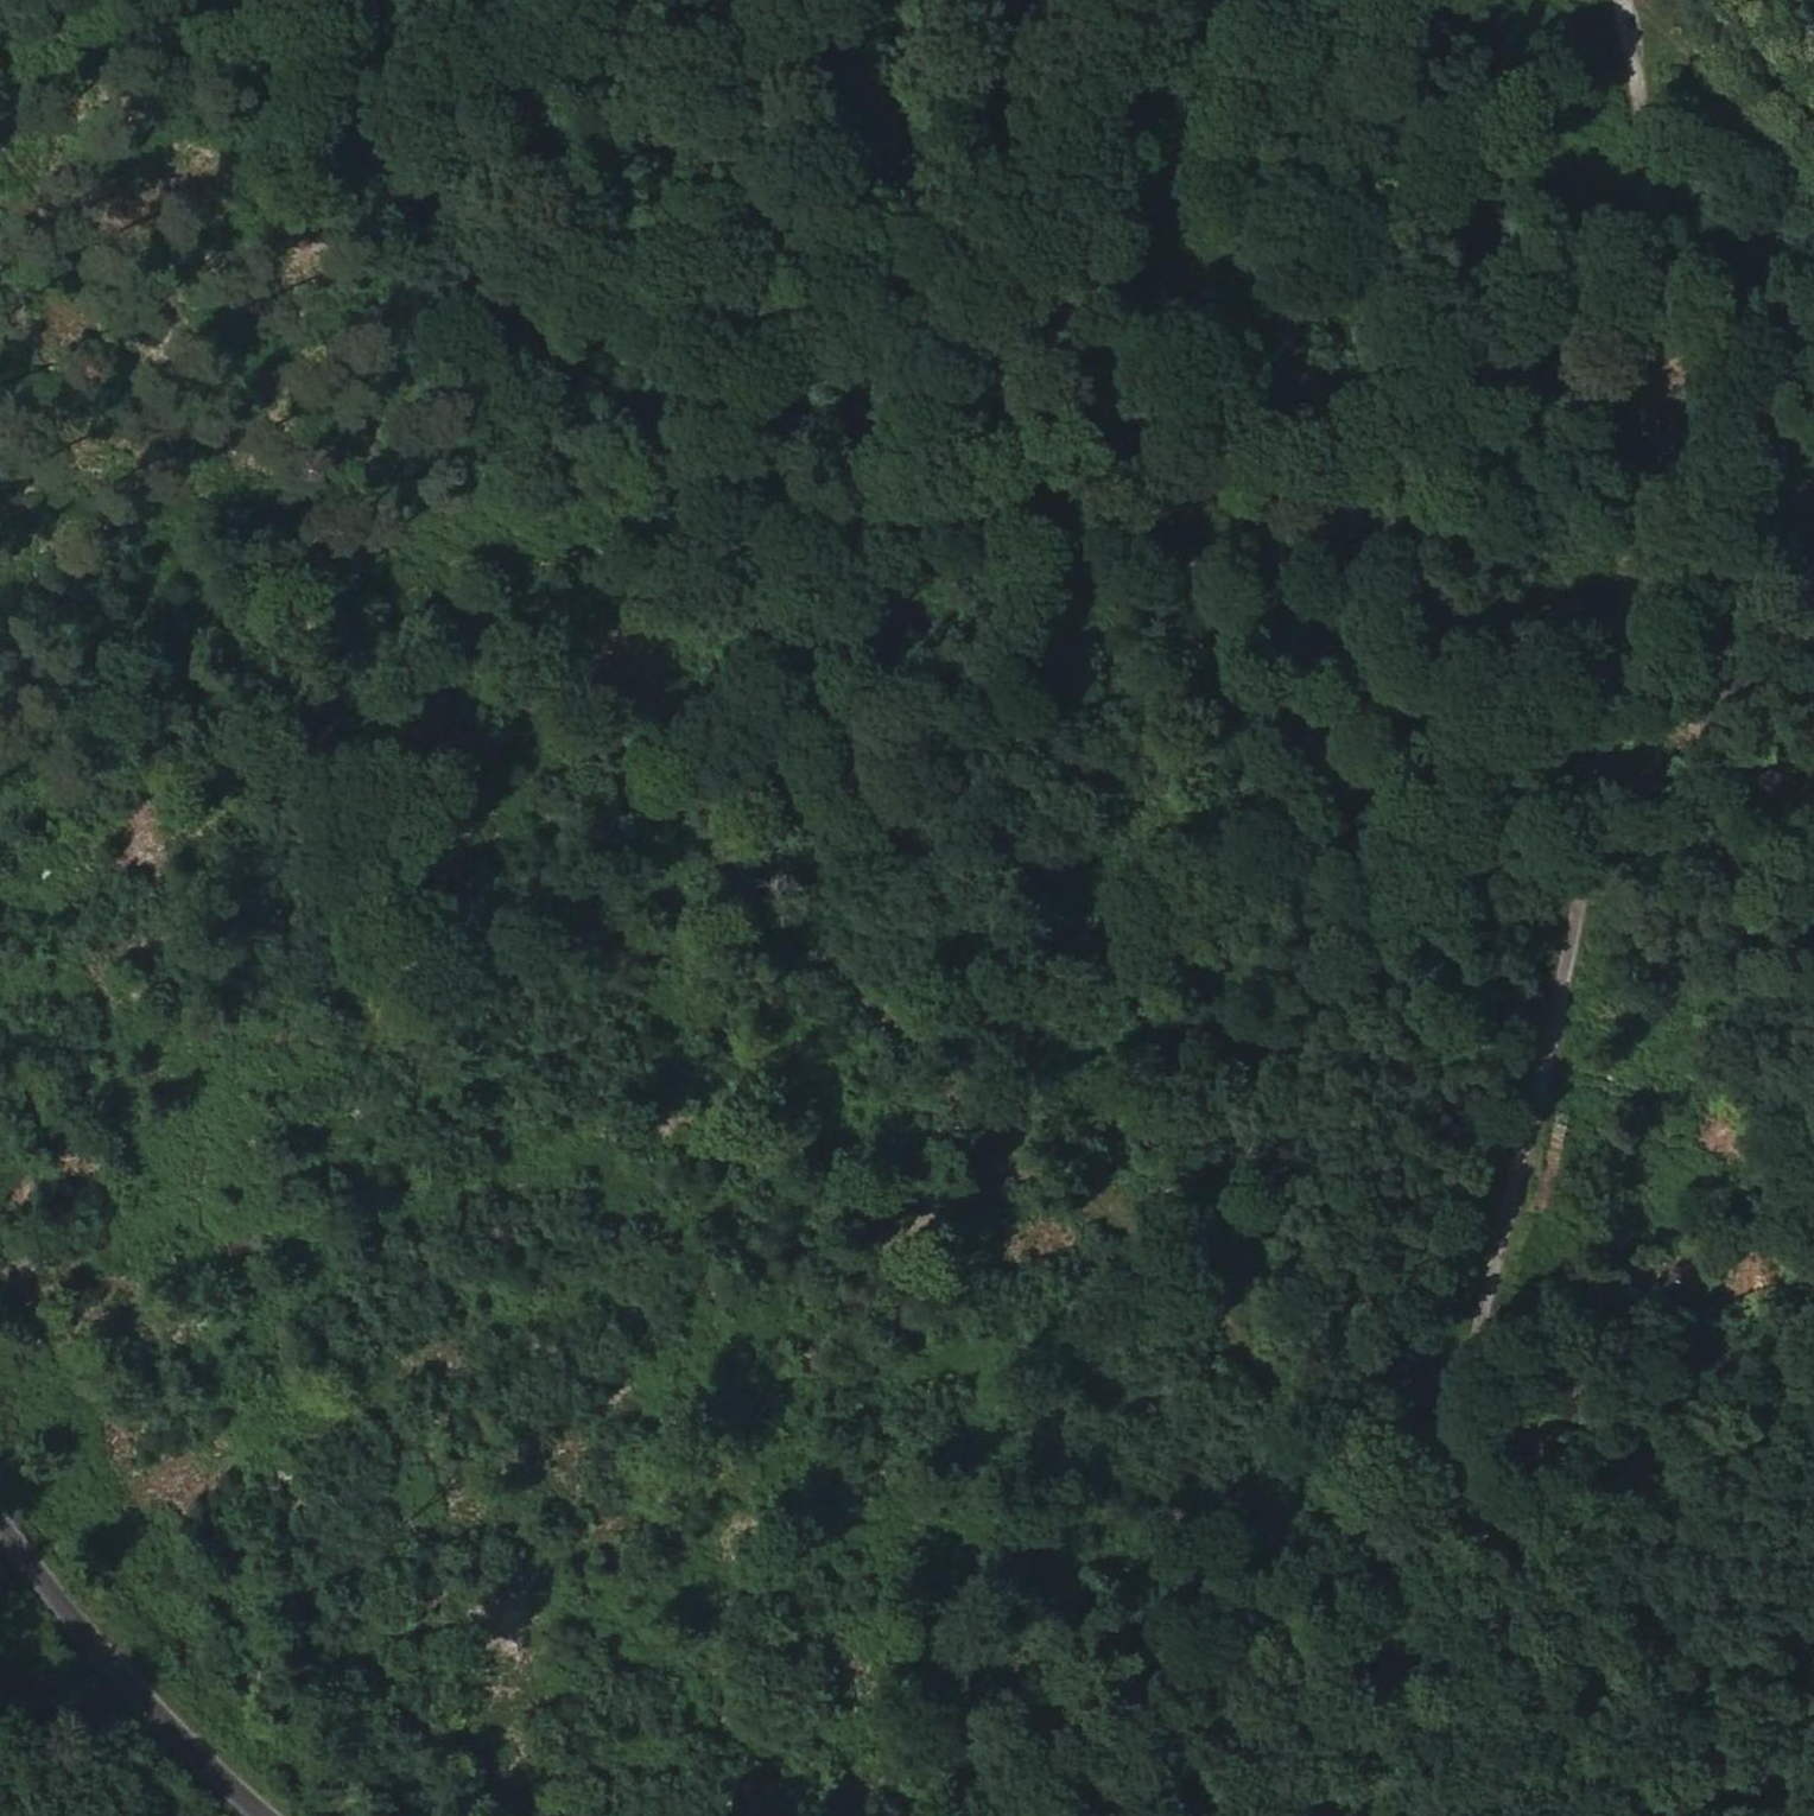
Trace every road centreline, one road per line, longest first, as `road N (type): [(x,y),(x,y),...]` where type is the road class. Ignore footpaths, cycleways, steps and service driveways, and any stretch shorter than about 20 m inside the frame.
road 1 (track): [(1623,0),(1653,262),(1647,561),(1625,727),(1364,1815)]
road 2 (unclassified): [(283,1815),(54,1623),(0,1554)]

